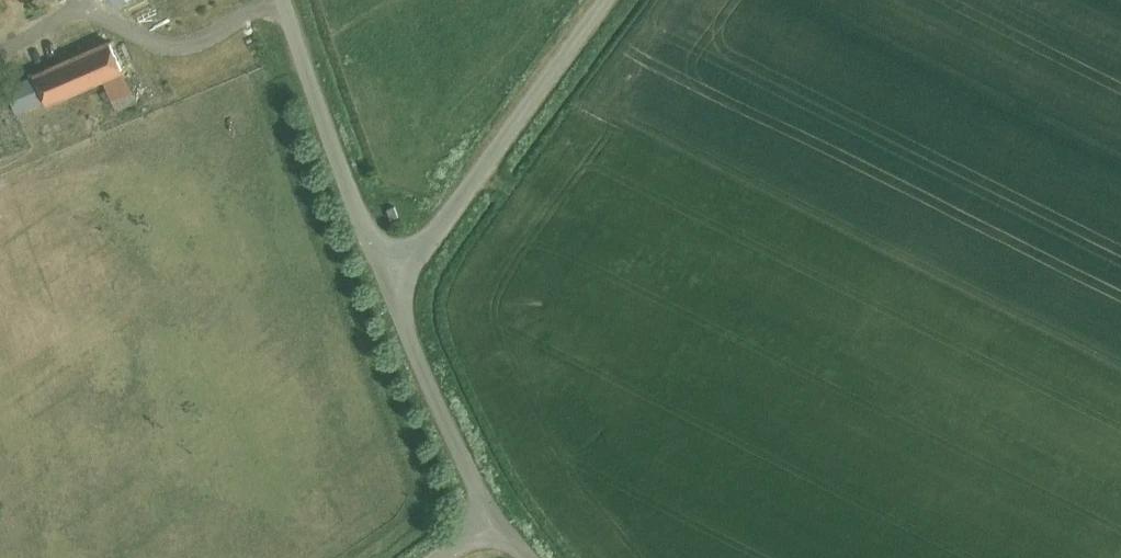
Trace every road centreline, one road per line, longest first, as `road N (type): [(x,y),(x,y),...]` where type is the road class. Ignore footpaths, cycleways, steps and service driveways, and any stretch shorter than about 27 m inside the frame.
road 1 (unclassified): [(386,272),(437,231),(607,0)]
road 2 (unclassified): [(386,272),(347,198),(282,0)]
road 3 (unclassified): [(497,518),(386,272)]

